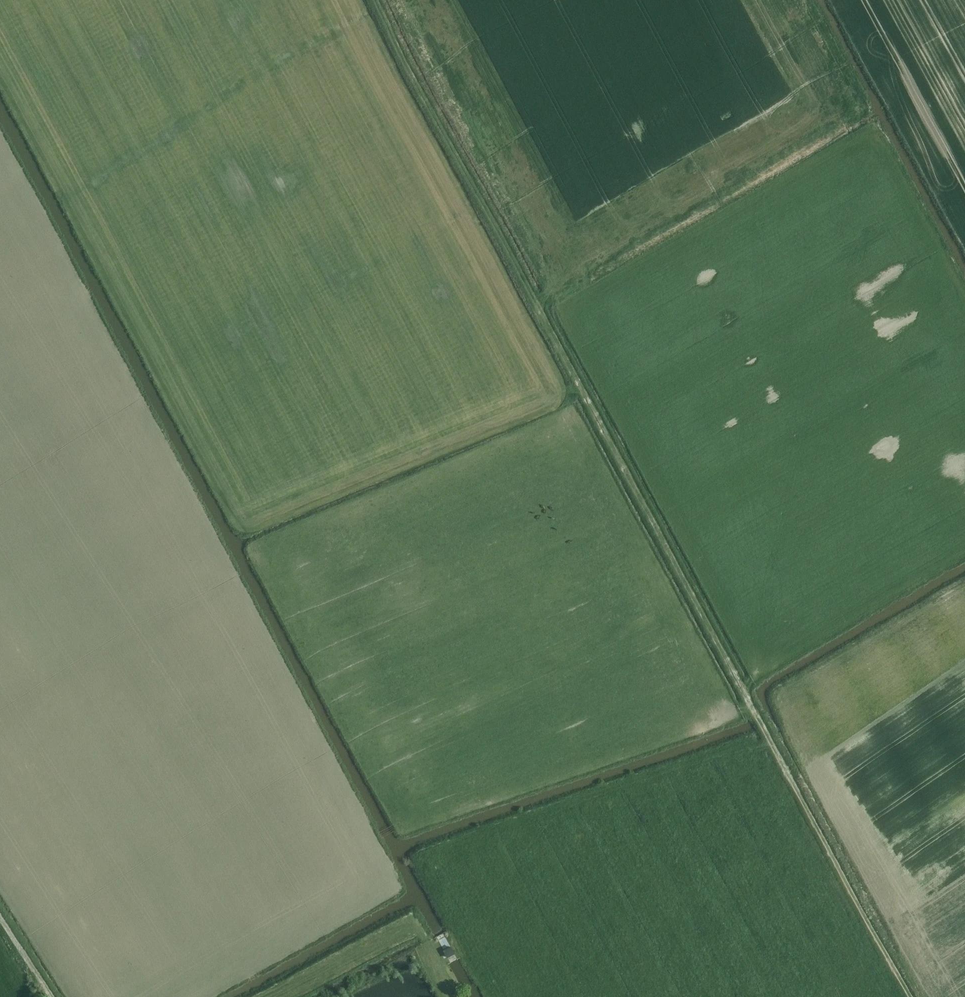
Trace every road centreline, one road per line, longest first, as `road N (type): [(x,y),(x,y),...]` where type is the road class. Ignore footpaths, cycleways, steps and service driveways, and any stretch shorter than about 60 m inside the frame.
road 1 (track): [(911,996),(749,702)]

